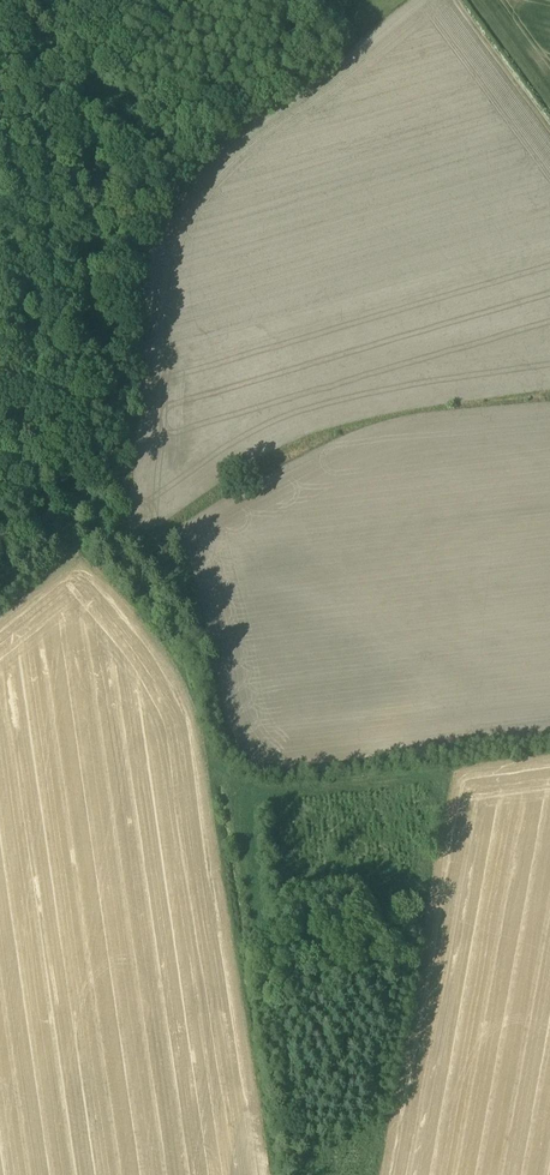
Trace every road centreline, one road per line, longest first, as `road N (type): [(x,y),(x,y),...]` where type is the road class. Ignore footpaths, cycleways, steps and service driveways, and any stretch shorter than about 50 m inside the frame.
road 1 (track): [(461,0),(549,133)]

